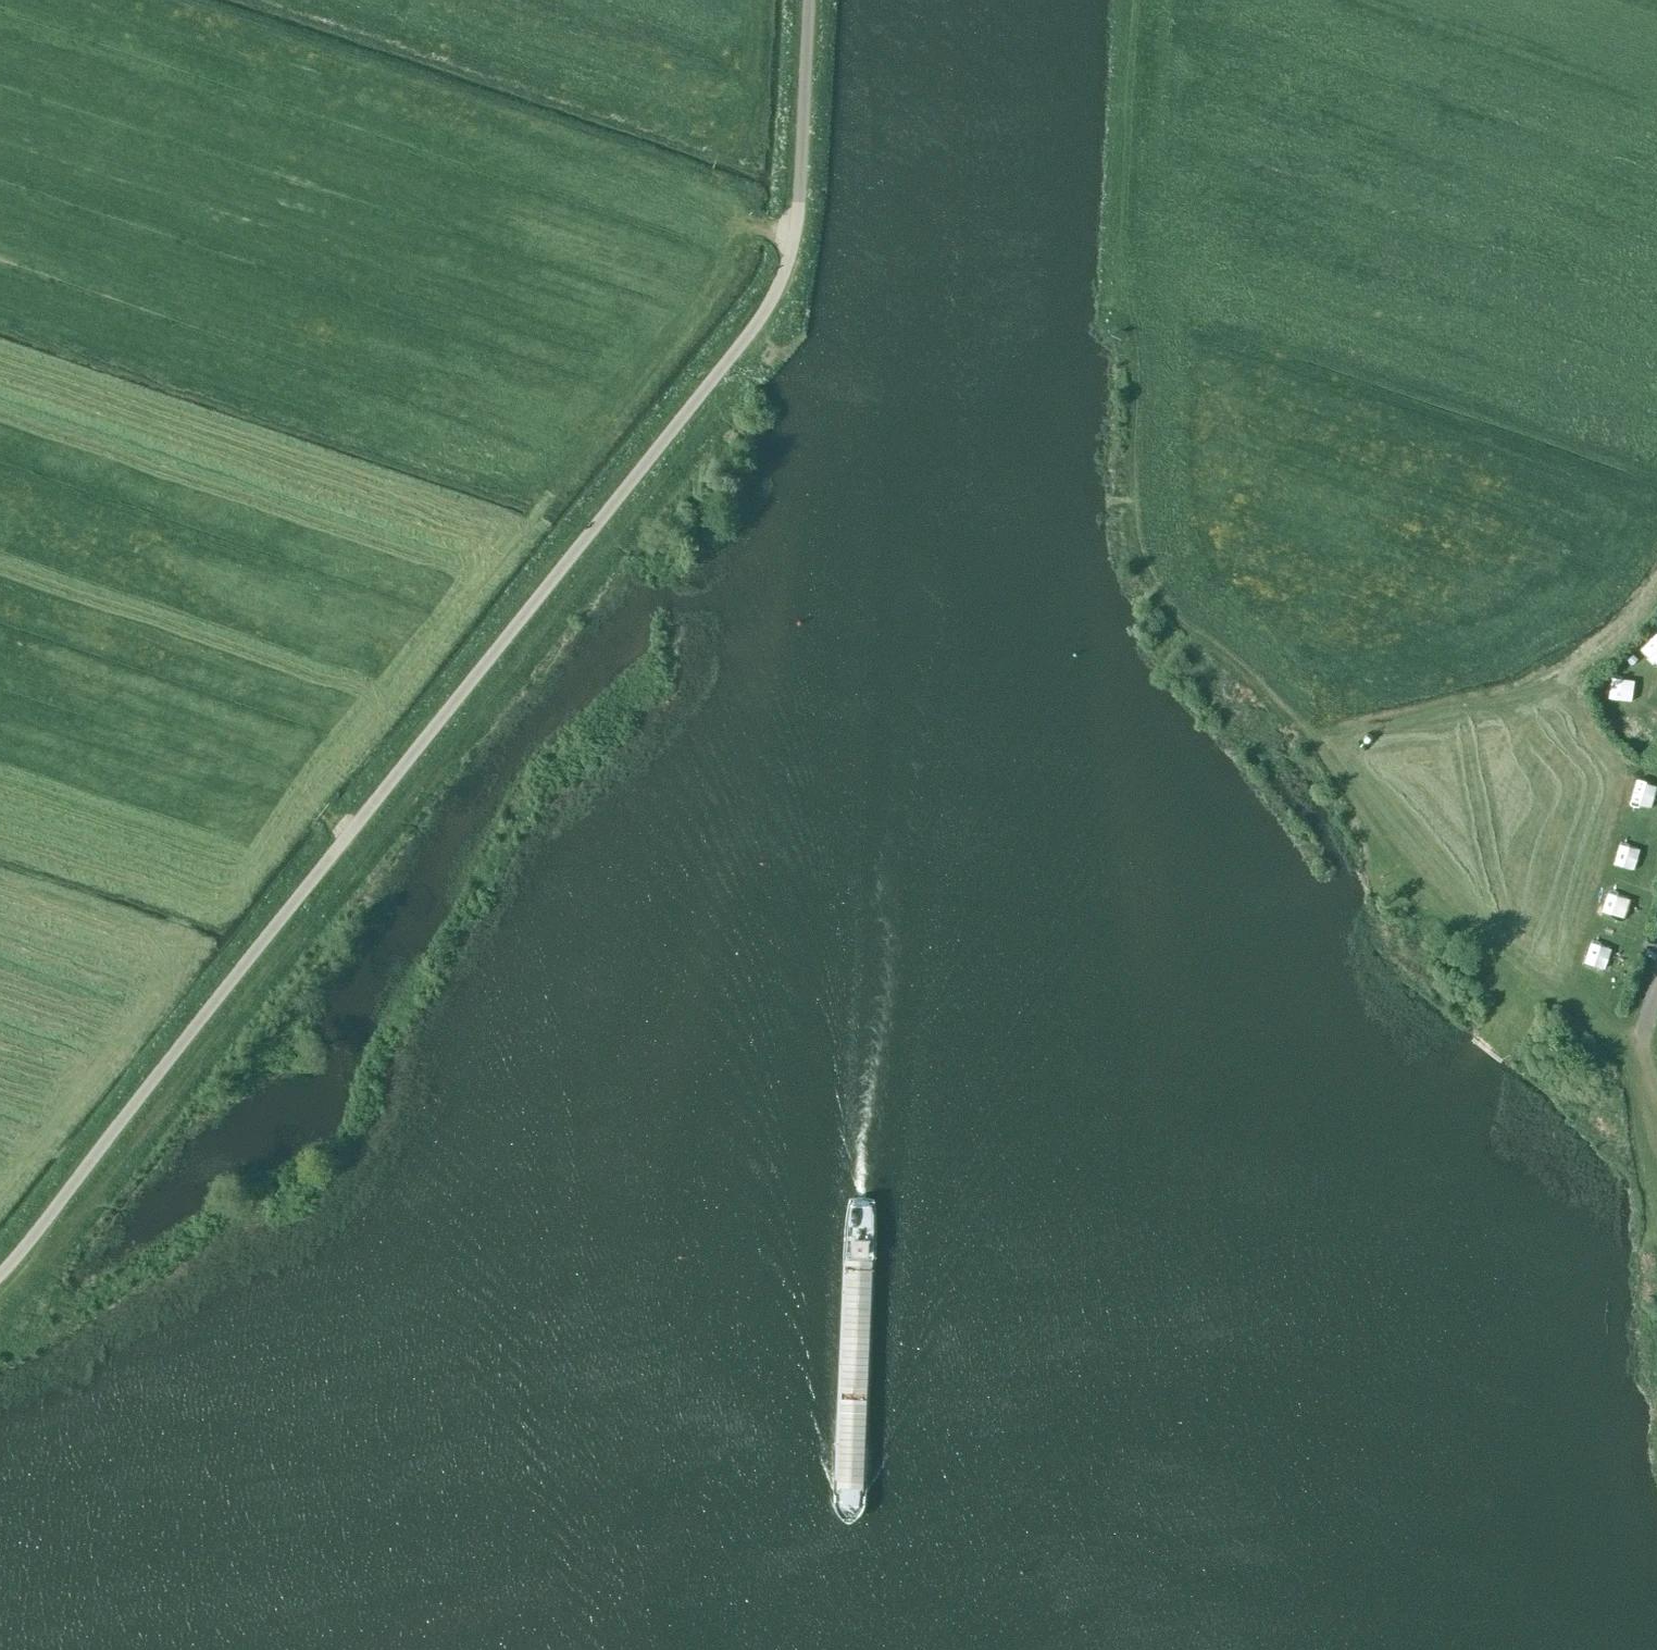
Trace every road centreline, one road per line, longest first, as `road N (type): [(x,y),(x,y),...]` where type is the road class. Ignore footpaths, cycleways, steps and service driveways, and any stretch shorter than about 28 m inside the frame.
road 1 (unclassified): [(0,1287),(769,312),(788,247),(794,0)]

